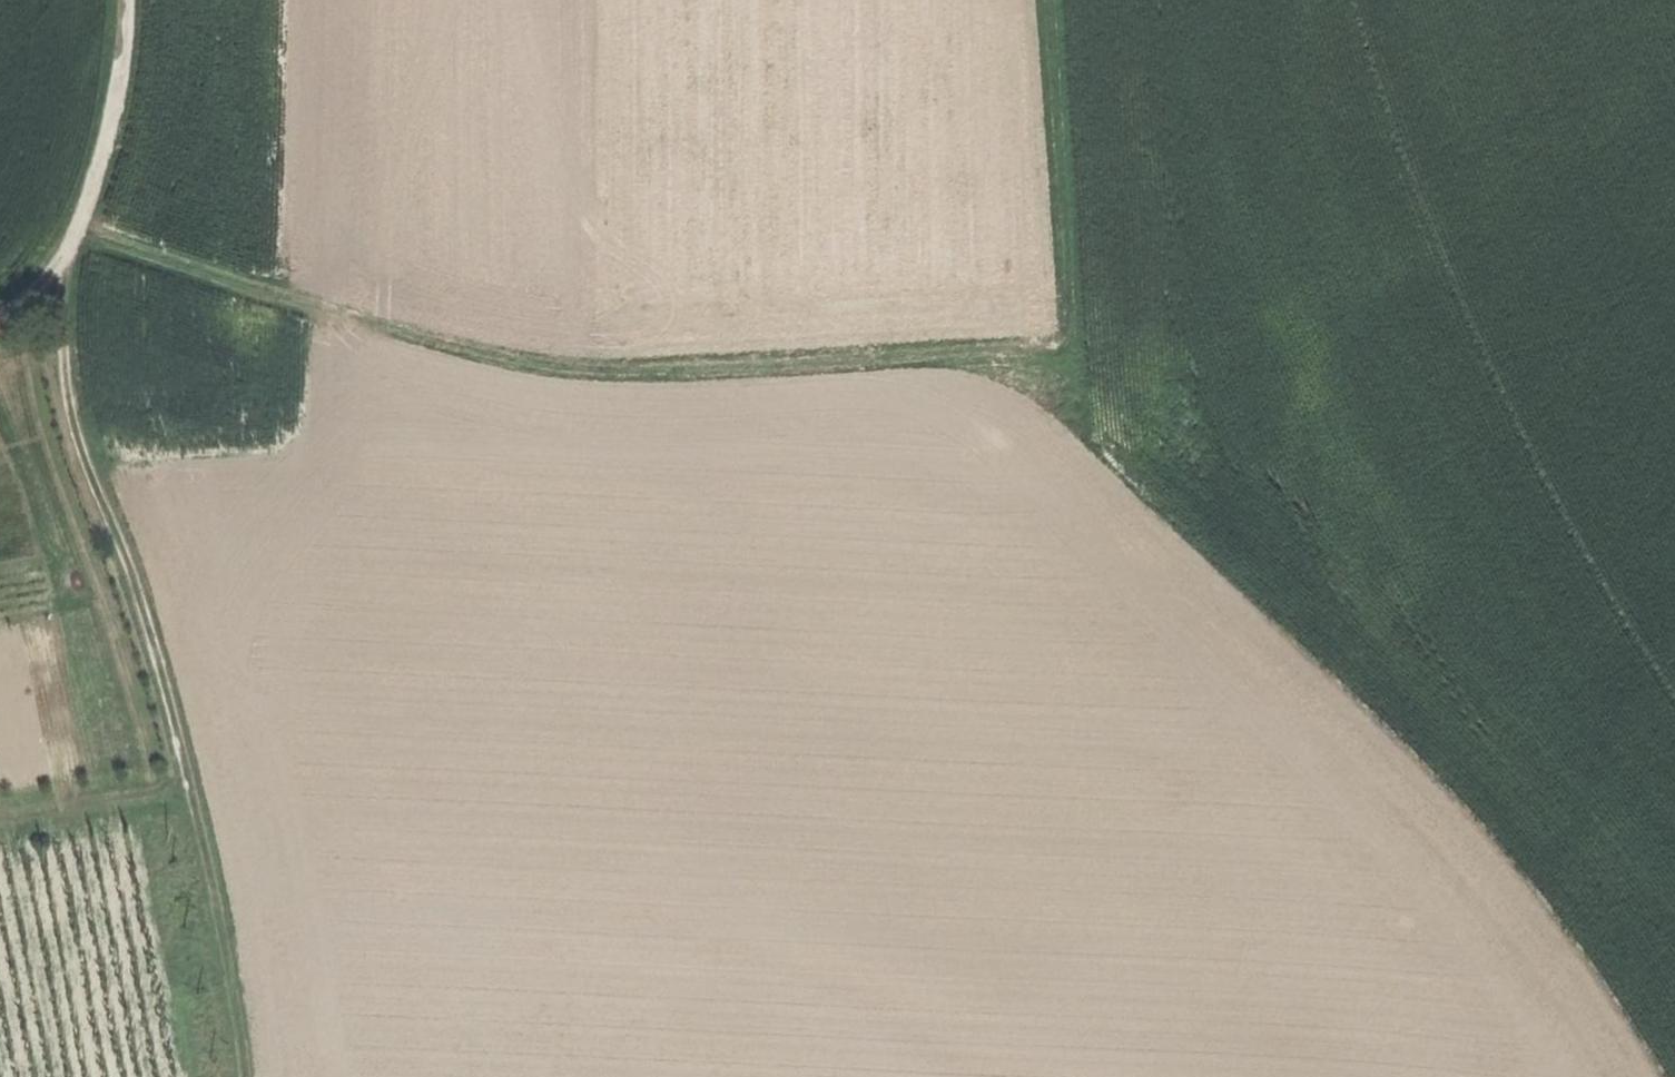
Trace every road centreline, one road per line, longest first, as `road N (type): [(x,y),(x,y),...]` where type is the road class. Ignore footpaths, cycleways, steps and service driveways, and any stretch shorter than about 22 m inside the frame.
road 1 (track): [(74,226),(298,304),(619,382),(1074,340),(1053,0)]
road 2 (track): [(233,1076),(192,787),(85,412),(74,226)]
road 3 (track): [(126,0),(74,226)]
road 4 (track): [(0,322),(23,307),(74,226)]

